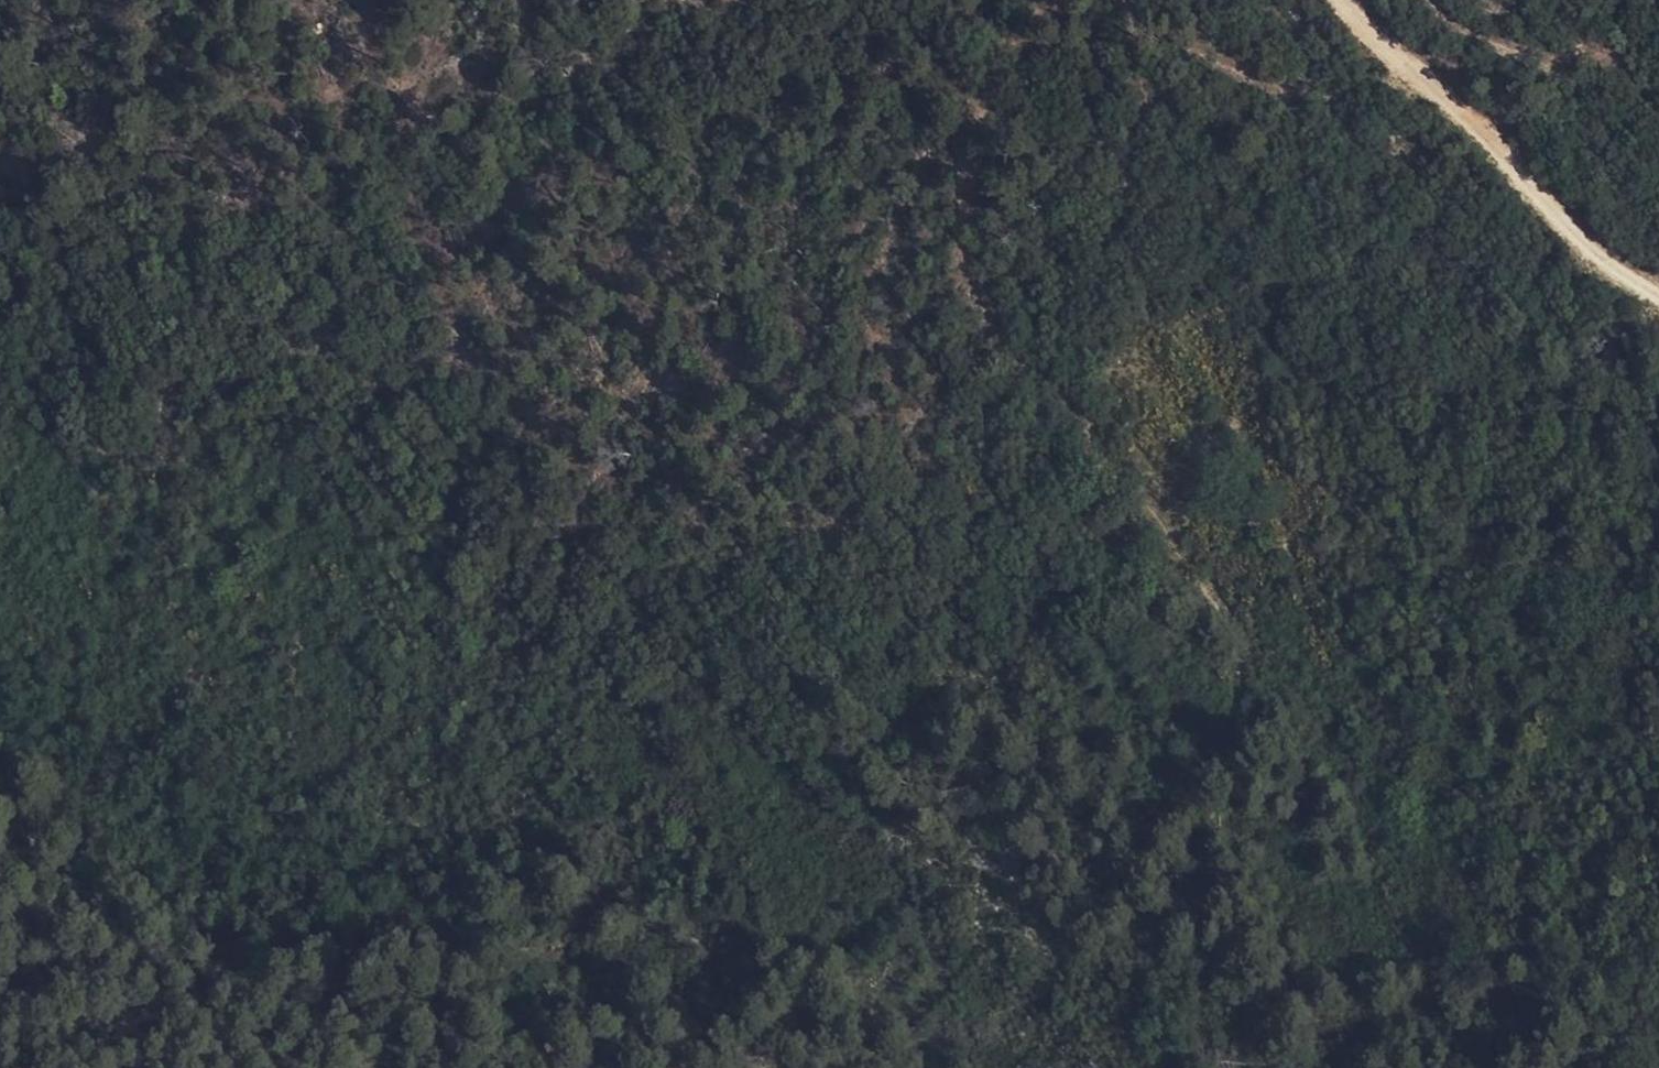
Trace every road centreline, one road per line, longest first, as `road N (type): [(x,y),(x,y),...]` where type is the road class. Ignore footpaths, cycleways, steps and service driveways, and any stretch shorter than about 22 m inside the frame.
road 1 (track): [(1360,0),(1388,38),(1609,254),(1658,280)]

